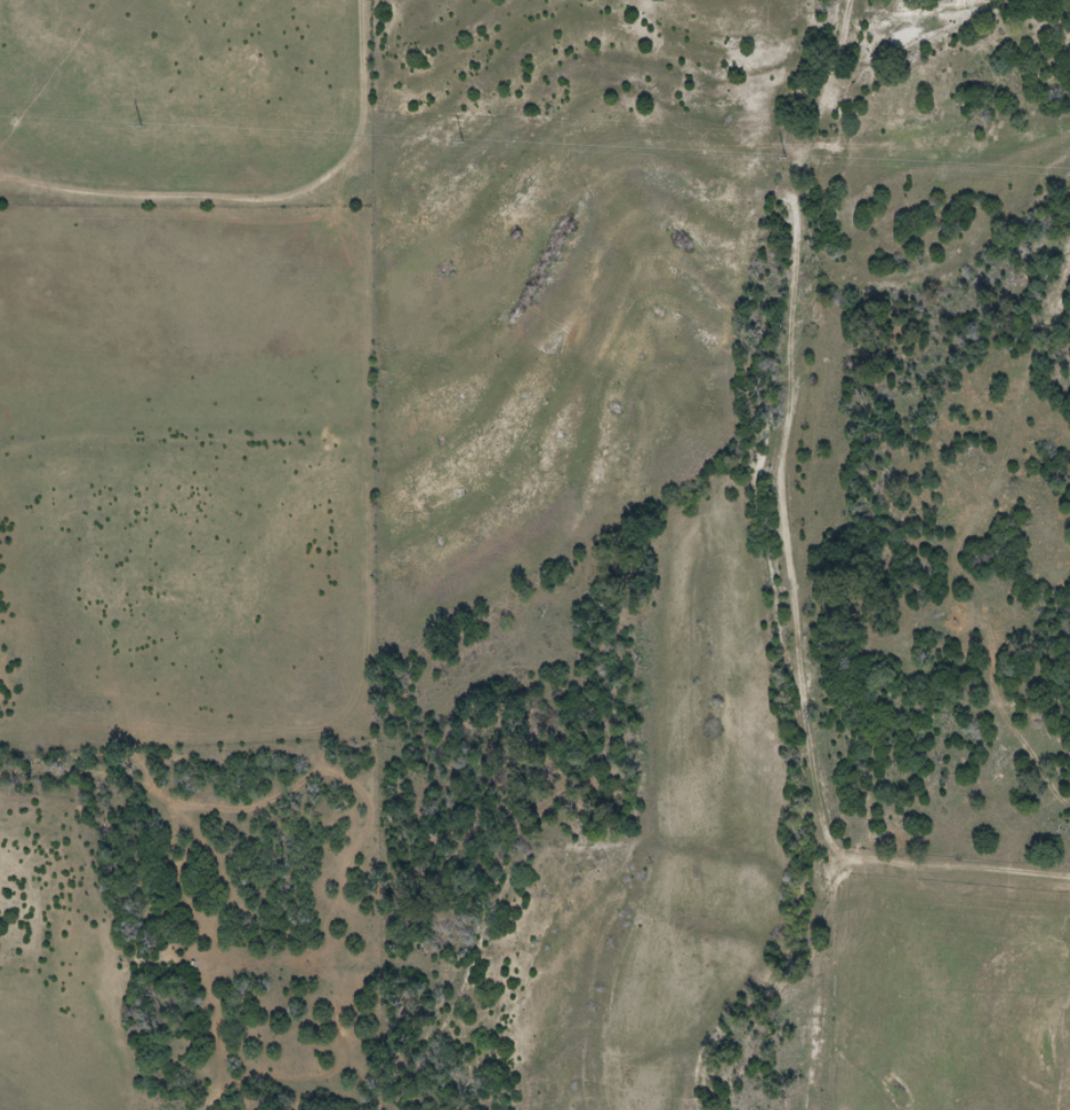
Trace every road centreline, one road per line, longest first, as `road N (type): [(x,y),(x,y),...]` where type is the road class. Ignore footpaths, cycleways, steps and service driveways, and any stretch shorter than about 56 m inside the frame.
road 1 (track): [(791,409),(783,509),(804,688),(835,846),(863,859),(1069,875)]
road 2 (track): [(857,0),(796,179),(791,409)]

